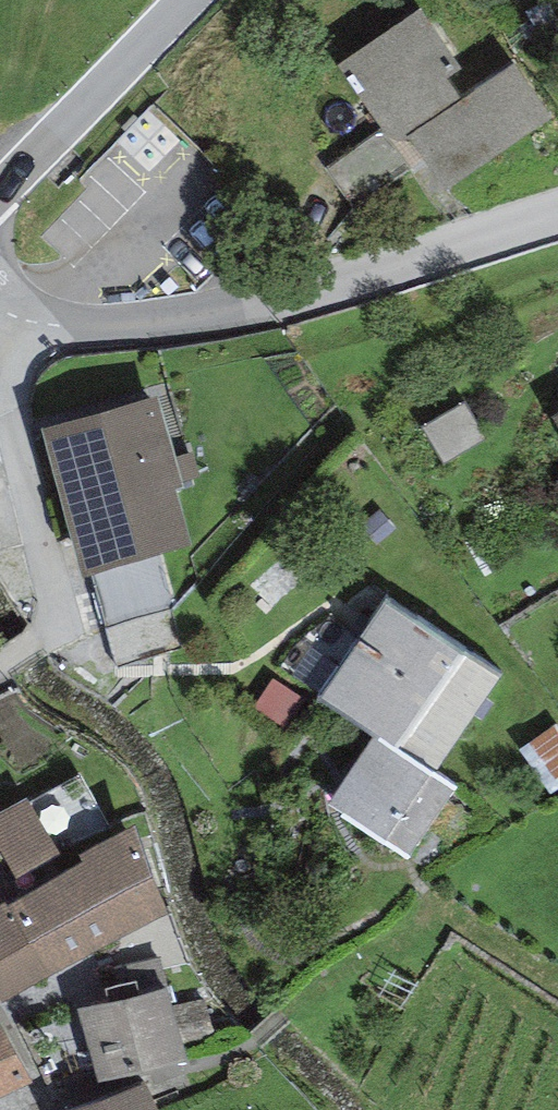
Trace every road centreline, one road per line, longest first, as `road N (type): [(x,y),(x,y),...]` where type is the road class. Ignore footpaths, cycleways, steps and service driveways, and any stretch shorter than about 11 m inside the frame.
road 1 (residential): [(0,303),(54,314),(218,304),(557,203)]
road 2 (residential): [(0,181),(177,0)]

